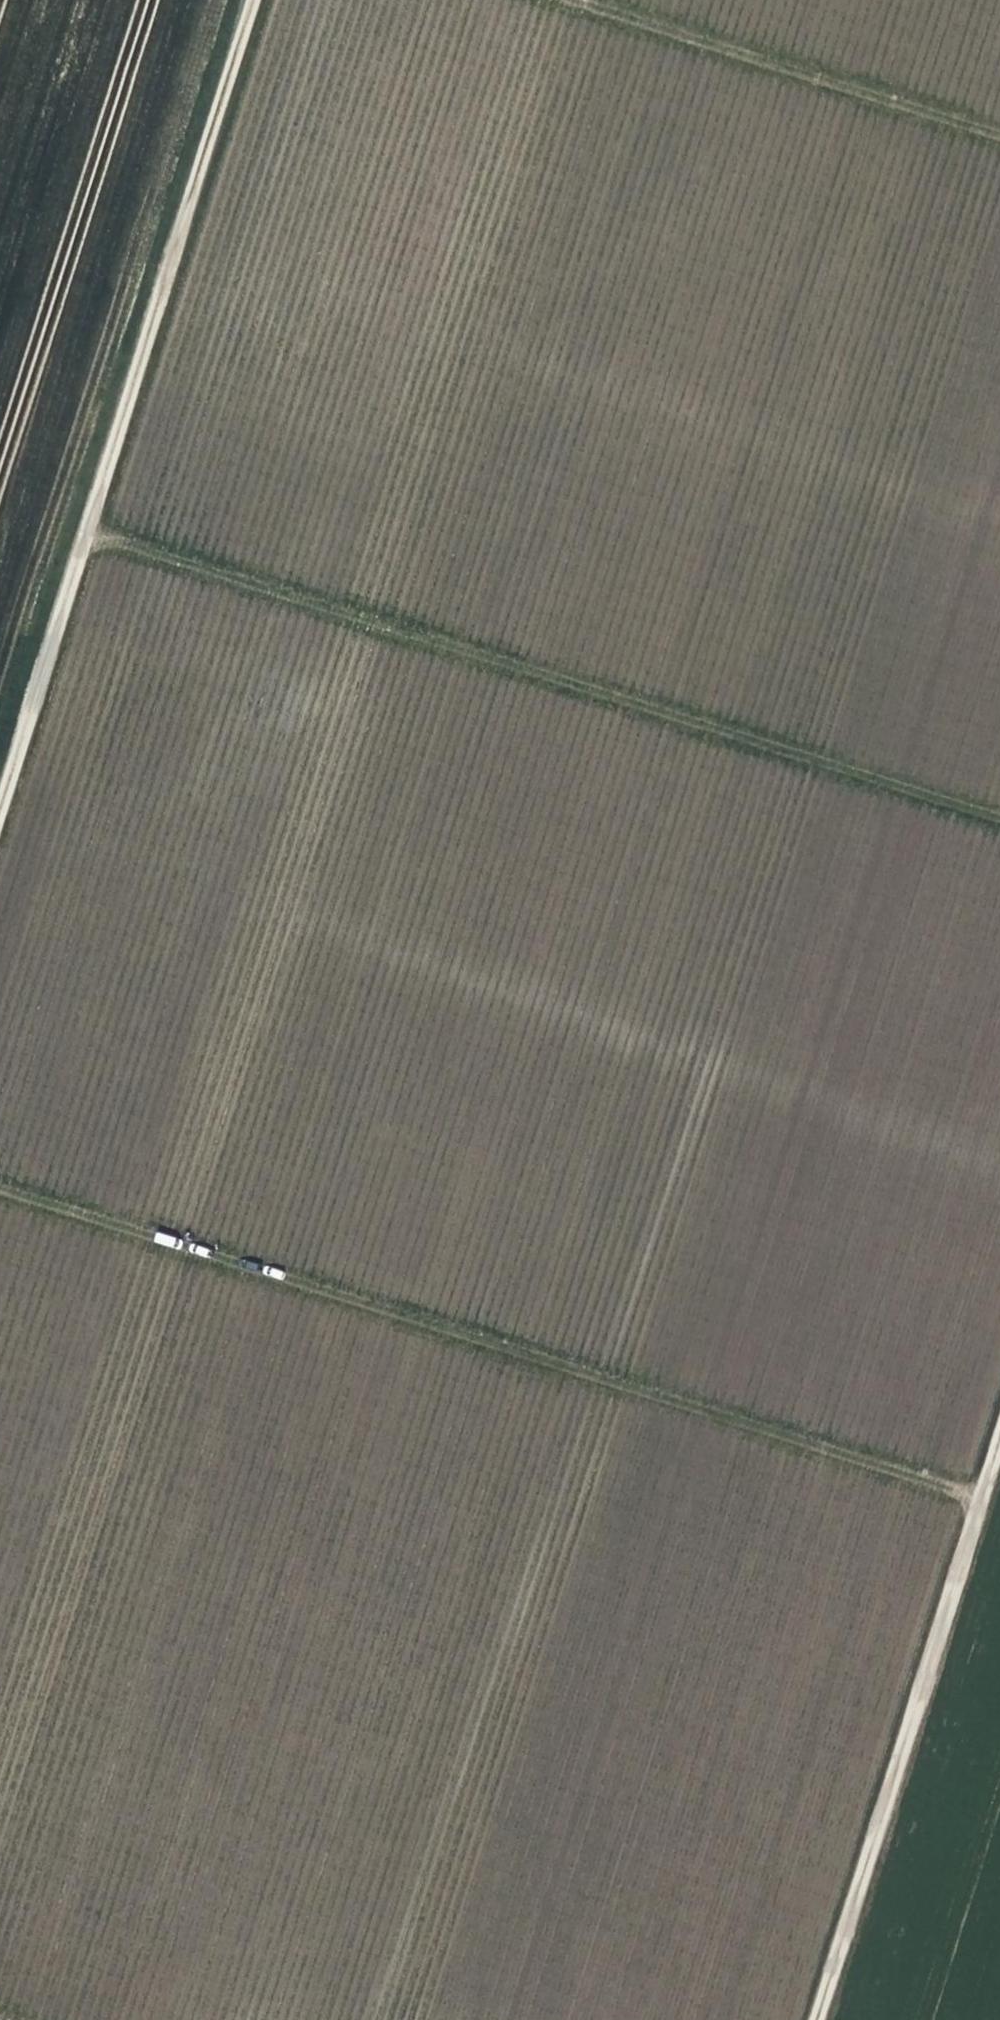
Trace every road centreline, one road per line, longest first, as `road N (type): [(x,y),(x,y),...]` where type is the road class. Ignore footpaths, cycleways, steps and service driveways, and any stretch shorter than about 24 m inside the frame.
road 1 (track): [(0,792),(250,0)]
road 2 (track): [(813,2019),(999,1428)]

